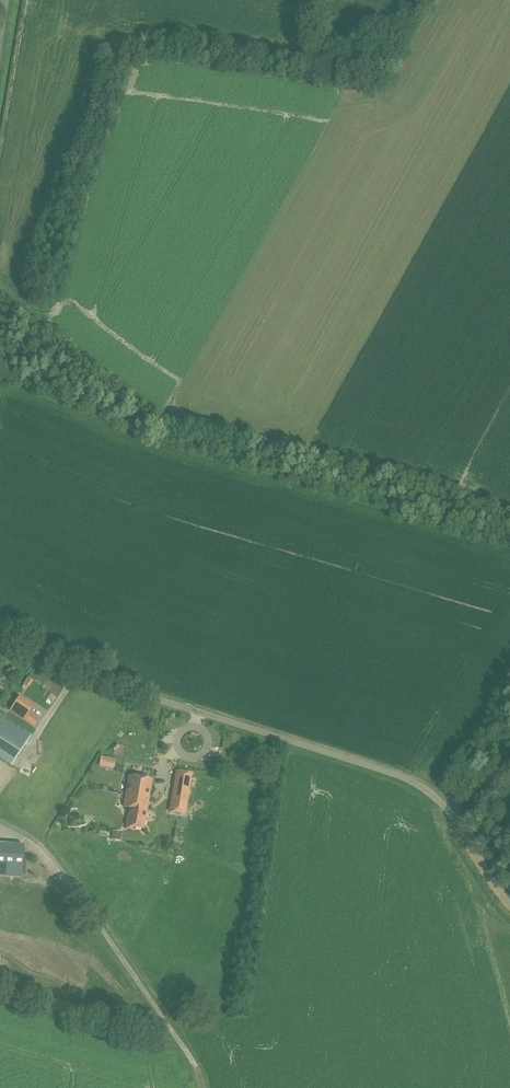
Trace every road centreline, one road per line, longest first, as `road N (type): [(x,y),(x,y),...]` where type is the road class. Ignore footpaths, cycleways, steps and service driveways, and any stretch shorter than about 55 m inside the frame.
road 1 (unclassified): [(509,901),(452,814),(420,783),(115,682),(0,623)]
road 2 (track): [(0,822),(48,854),(190,1055),(204,1087)]

